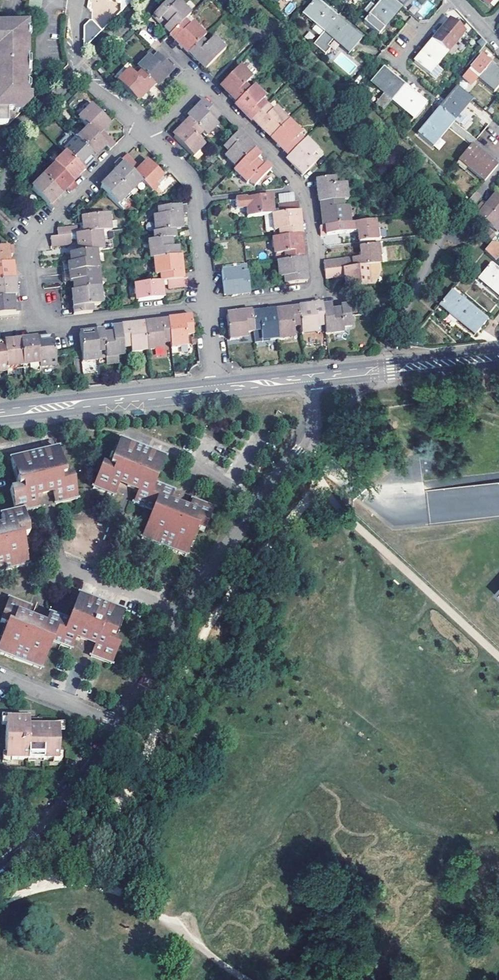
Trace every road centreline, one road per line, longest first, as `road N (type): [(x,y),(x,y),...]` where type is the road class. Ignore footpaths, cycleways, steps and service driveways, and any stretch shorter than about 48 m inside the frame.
road 1 (residential): [(143,130),(34,242),(36,311),(64,323),(208,306)]
road 2 (residential): [(208,306),(307,295),(315,277),(300,189),(199,86)]
road 3 (secondary): [(0,413),(217,388)]
road 4 (residential): [(143,130),(193,185),(208,306)]
road 5 (secondary): [(309,377),(498,356)]
road 6 (residential): [(0,864),(59,808),(119,725)]
road 7 (residential): [(78,0),(84,76),(143,130)]
road 8 (residential): [(126,433),(175,453),(259,506)]
road 9 (residential): [(259,506),(309,438),(309,377)]
road 10 (residential): [(182,612),(259,506)]
road 11 (residential): [(119,725),(182,612)]
road 12 (residential): [(1,677),(119,725)]
road 13 (residential): [(64,571),(182,612)]

